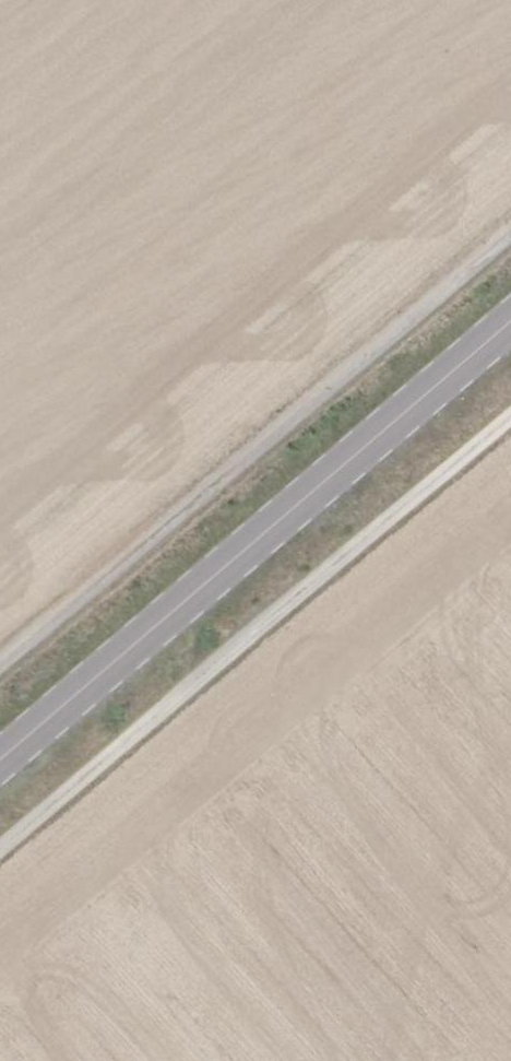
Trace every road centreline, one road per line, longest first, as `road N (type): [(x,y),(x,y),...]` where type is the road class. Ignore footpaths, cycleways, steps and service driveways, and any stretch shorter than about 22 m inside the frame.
road 1 (primary): [(510,332),(0,768)]
road 2 (track): [(510,230),(0,665)]
road 3 (track): [(510,432),(0,855)]

